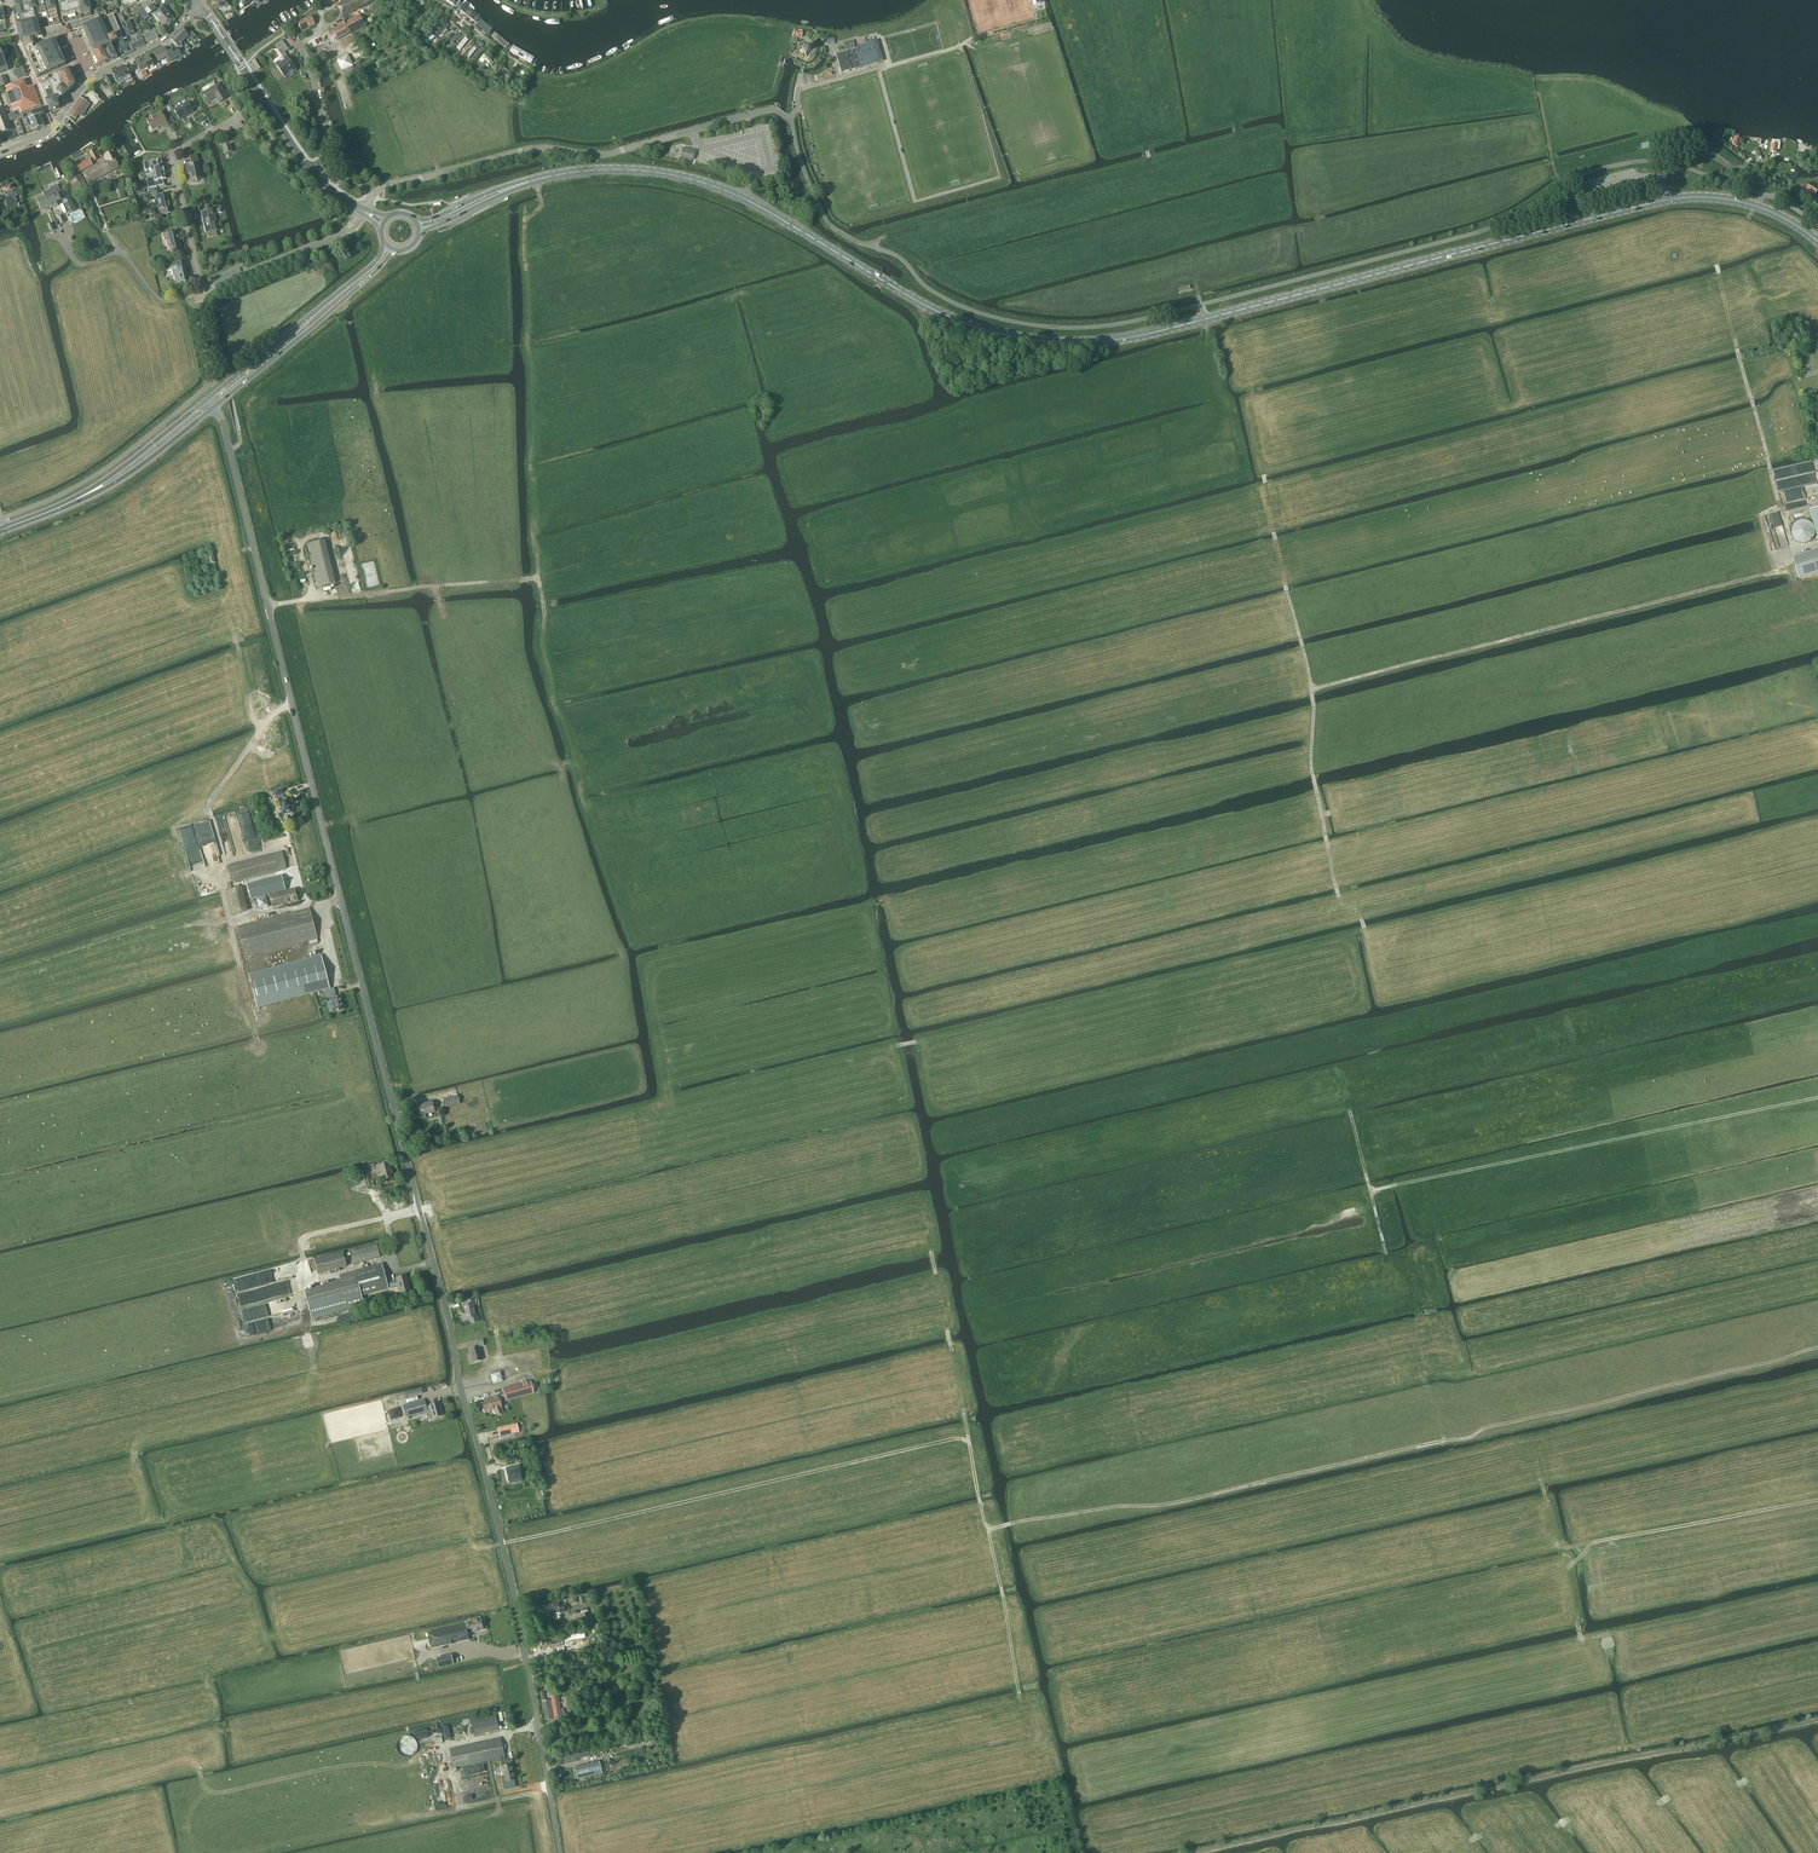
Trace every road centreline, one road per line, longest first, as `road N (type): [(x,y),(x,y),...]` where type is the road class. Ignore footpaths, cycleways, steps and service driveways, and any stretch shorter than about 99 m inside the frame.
road 1 (unclassified): [(231,452),(501,1545)]
road 2 (track): [(133,1705),(202,1689),(211,1654),(442,1573),(482,1550),(969,1440)]
road 3 (secondary): [(868,272),(987,331),(1104,342),(1666,200)]
road 4 (track): [(965,1417),(988,1529),(1163,1506),(1443,1435)]
road 5 (track): [(819,548),(1208,439),(1224,392),(1198,292)]
road 6 (track): [(1312,690),(1784,571),(1778,556),(1817,543)]
road 7 (track): [(1372,1190),(1817,1099)]
road 8 (unclassified): [(385,185),(530,150),(607,154),(769,110),(791,120)]
road 9 (unclassified): [(242,117),(172,154),(201,293),(337,237),(362,210)]
road 10 (secondary): [(868,272),(757,205),(685,178),(596,171),(510,187)]
road 11 (track): [(1446,1440),(1817,1347)]
road 12 (track): [(680,1006),(660,1019),(675,1101),(899,1045)]
road 13 (track): [(675,1101),(631,1112),(642,1164),(437,1215),(420,1208)]
road 14 (unclassified): [(561,1852),(501,1545)]
road 15 (track): [(444,1747),(421,1751),(434,1814),(261,1852)]
road 16 (track): [(534,534),(537,579),(335,597)]
road 17 (secondary): [(214,407),(397,251)]
road 18 (secondary): [(384,242),(374,264),(208,400)]
road 19 (track): [(258,1040),(230,920),(341,900)]
road 20 (track): [(1594,1542),(1817,1501)]
road 21 (track): [(1312,694),(1263,473)]
road 22 (track): [(564,784),(560,765),(574,757),(544,648),(537,579)]
road 23 (track): [(1794,551),(1737,350)]
road 24 (tertiary): [(312,171),(201,6)]
road 25 (track): [(529,339),(534,534)]
road 26 (secondary): [(69,503),(121,479),(214,407)]
road 27 (track): [(1021,1699),(988,1529)]
road 28 (secondary): [(208,400),(69,503)]
road 29 (track): [(538,187),(539,210),(525,217),(529,339)]
road 30 (secondary): [(1817,241),(1741,202),(1666,200)]
road 31 (unclassified): [(312,171),(329,146),(318,86),(306,56),(282,33)]
road 32 (track): [(1350,1109),(1388,1255)]
road 33 (track): [(1561,1546),(1594,1542),(1567,1568),(1581,1638)]
road 34 (tertiary): [(201,6),(161,41),(90,80)]
road 35 (track): [(1313,774),(1338,895)]

